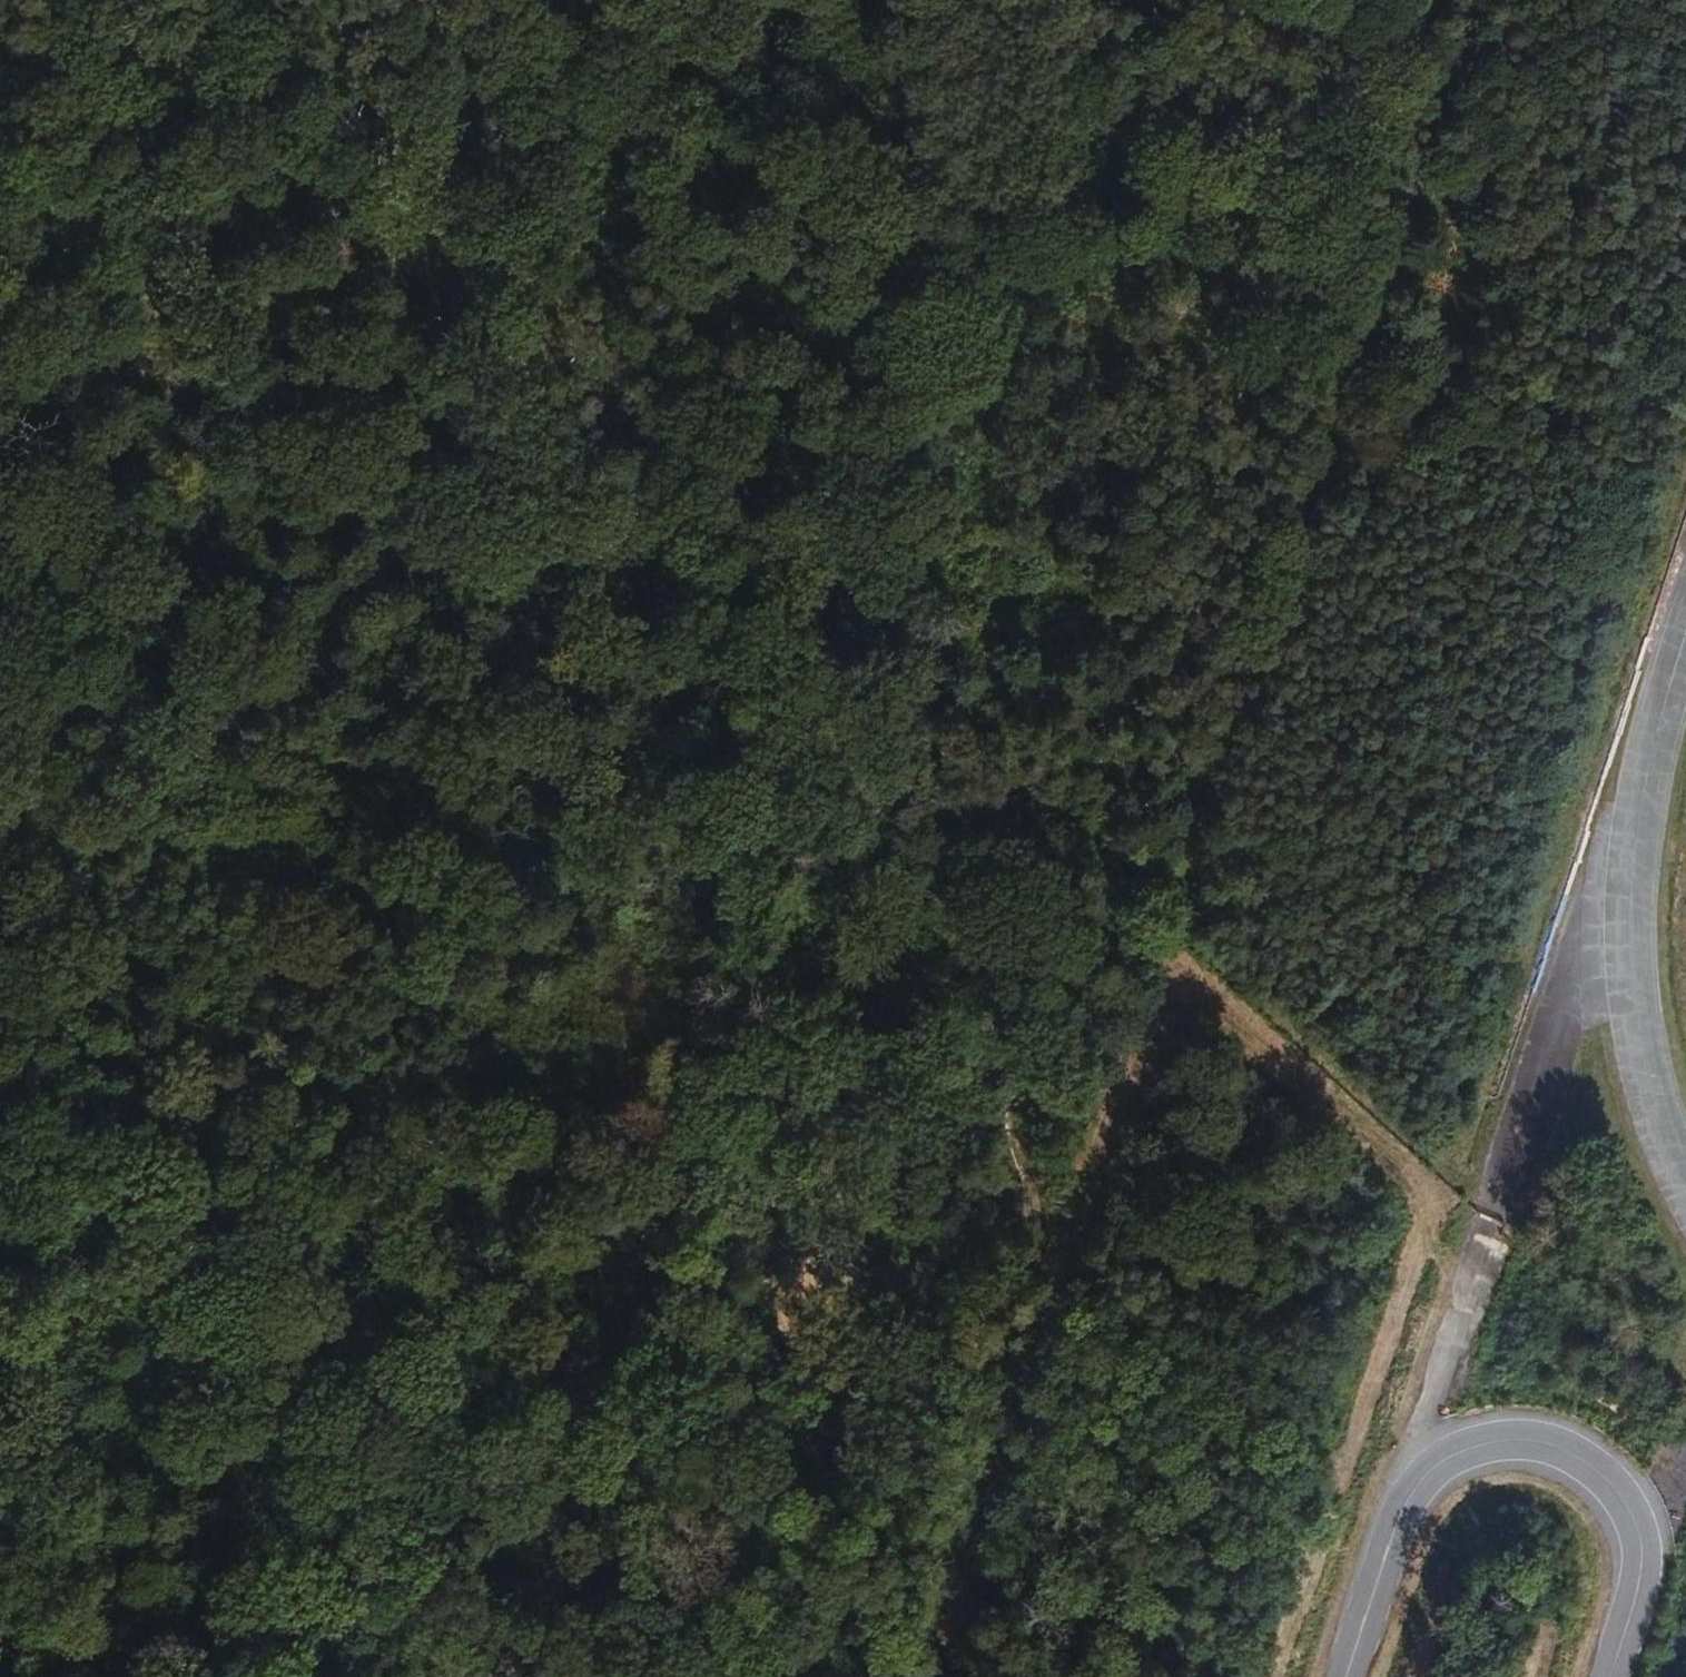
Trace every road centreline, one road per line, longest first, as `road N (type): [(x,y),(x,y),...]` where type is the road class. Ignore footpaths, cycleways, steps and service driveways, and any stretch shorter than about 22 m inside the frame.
road 1 (unclassified): [(1620,898),(1541,1083),(1400,1513)]
road 2 (unclassified): [(1646,1568),(1629,1511),(1604,1475),(1554,1443),(1499,1439),(1440,1461),(1400,1513)]
road 3 (unclassified): [(1400,1513),(1347,1676)]
road 4 (unclassified): [(1646,1568),(1685,1438)]

